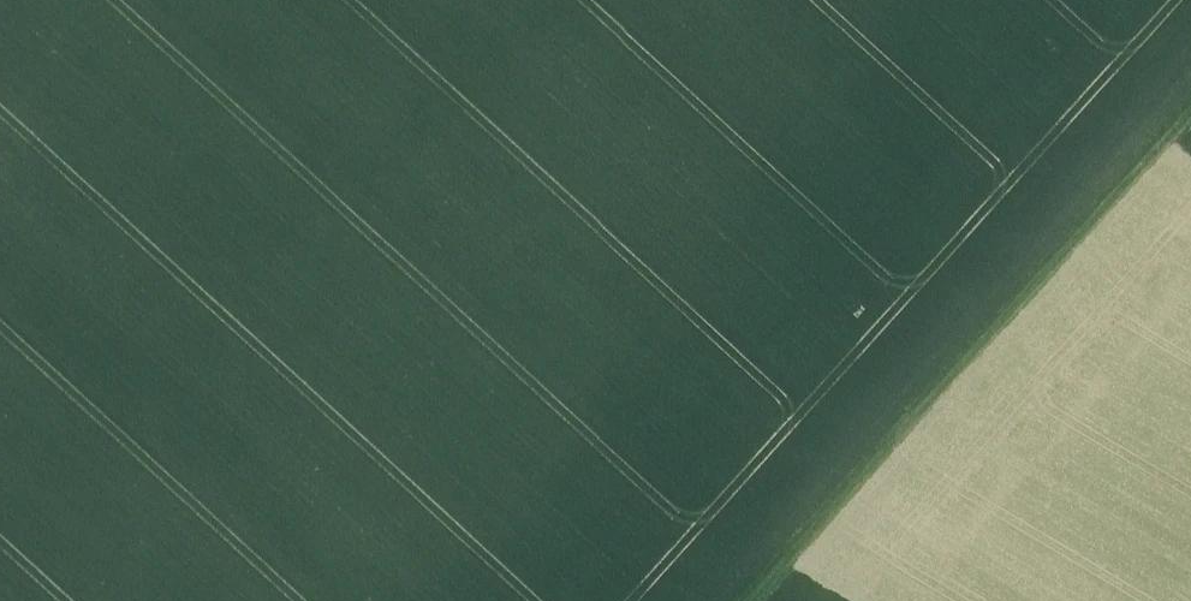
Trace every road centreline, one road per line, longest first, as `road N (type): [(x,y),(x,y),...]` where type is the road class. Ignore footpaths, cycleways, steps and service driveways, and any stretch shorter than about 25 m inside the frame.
road 1 (track): [(759,600),(1190,124)]

